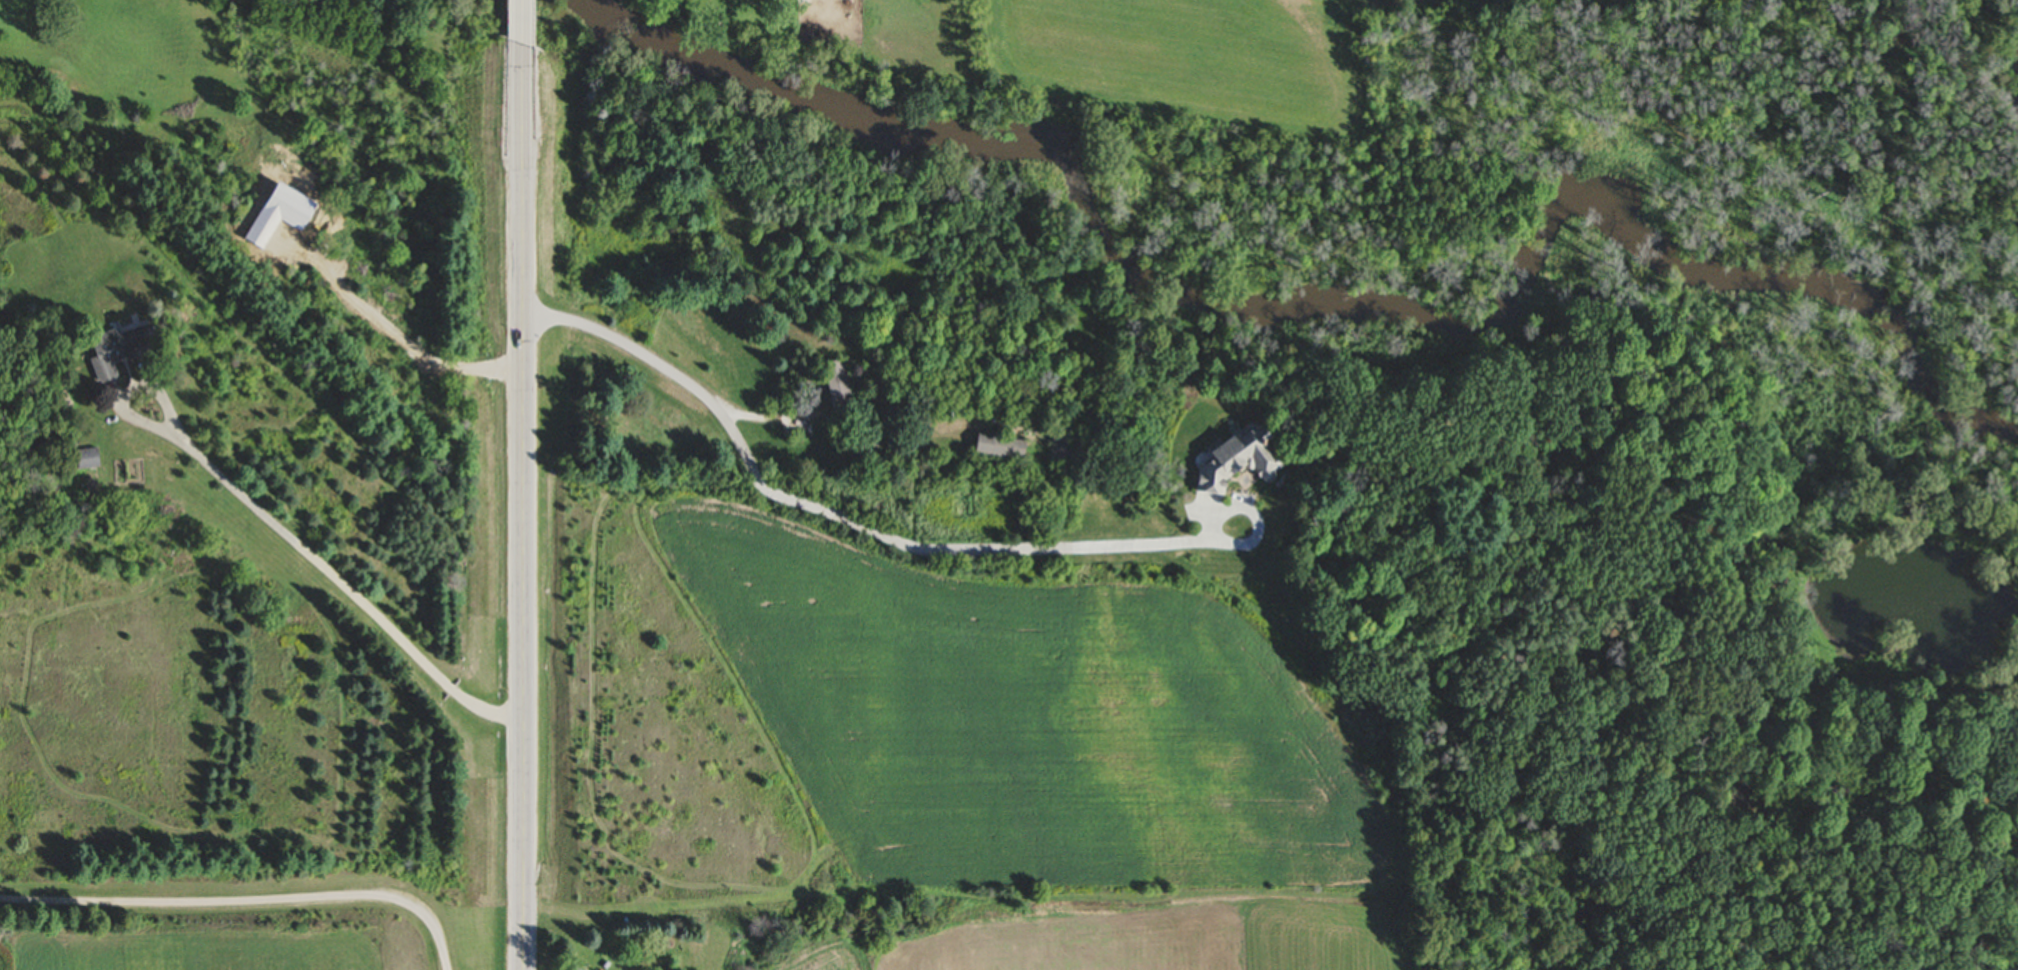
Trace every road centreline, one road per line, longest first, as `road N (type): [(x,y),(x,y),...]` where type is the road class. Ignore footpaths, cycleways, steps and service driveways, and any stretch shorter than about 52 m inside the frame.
road 1 (secondary): [(524,47),(525,969)]

